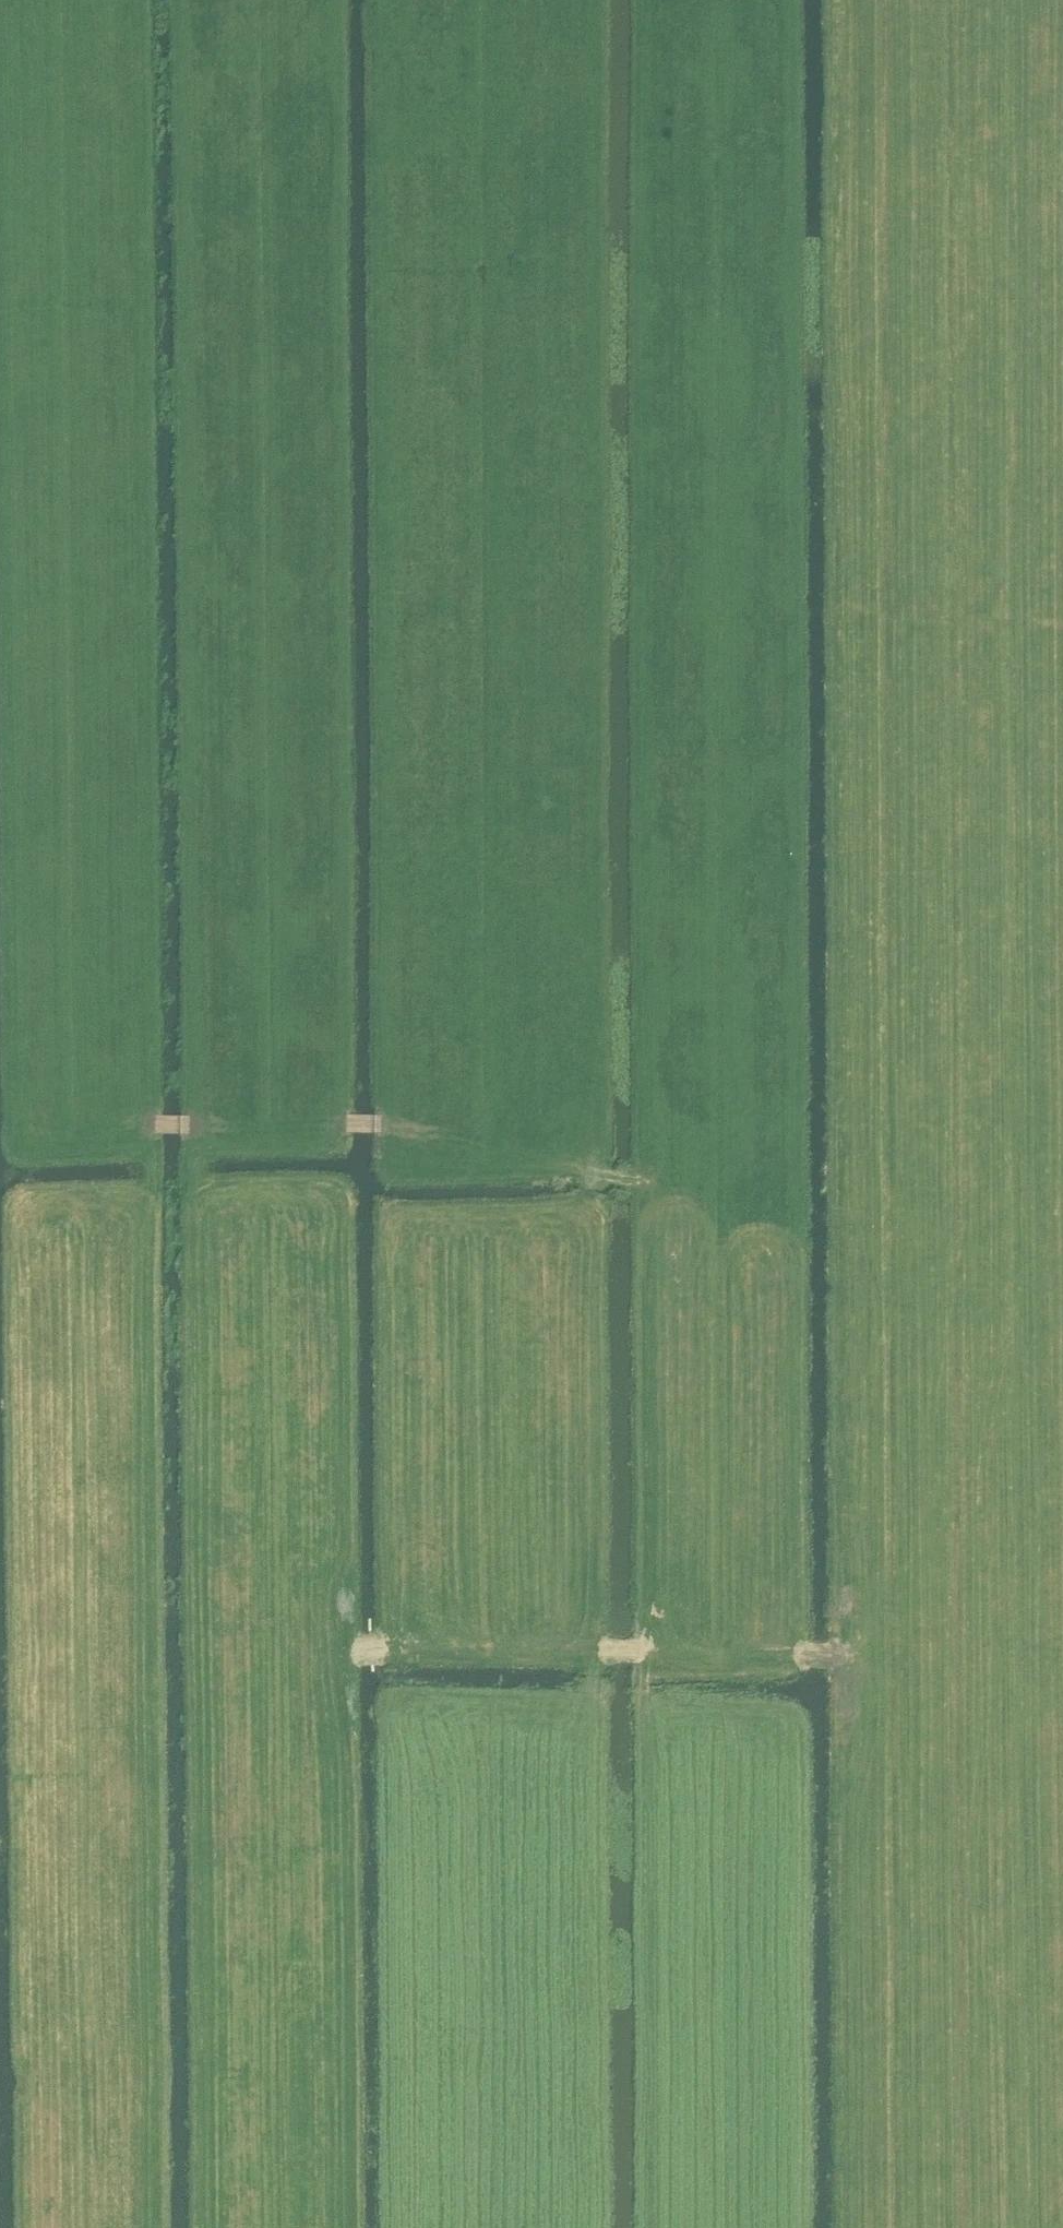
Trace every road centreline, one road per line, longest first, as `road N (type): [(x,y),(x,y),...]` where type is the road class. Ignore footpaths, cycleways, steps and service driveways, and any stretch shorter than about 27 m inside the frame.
road 1 (track): [(651,1183),(653,0)]
road 2 (track): [(655,2227),(644,1690),(651,1183),(590,1175),(550,1141)]

